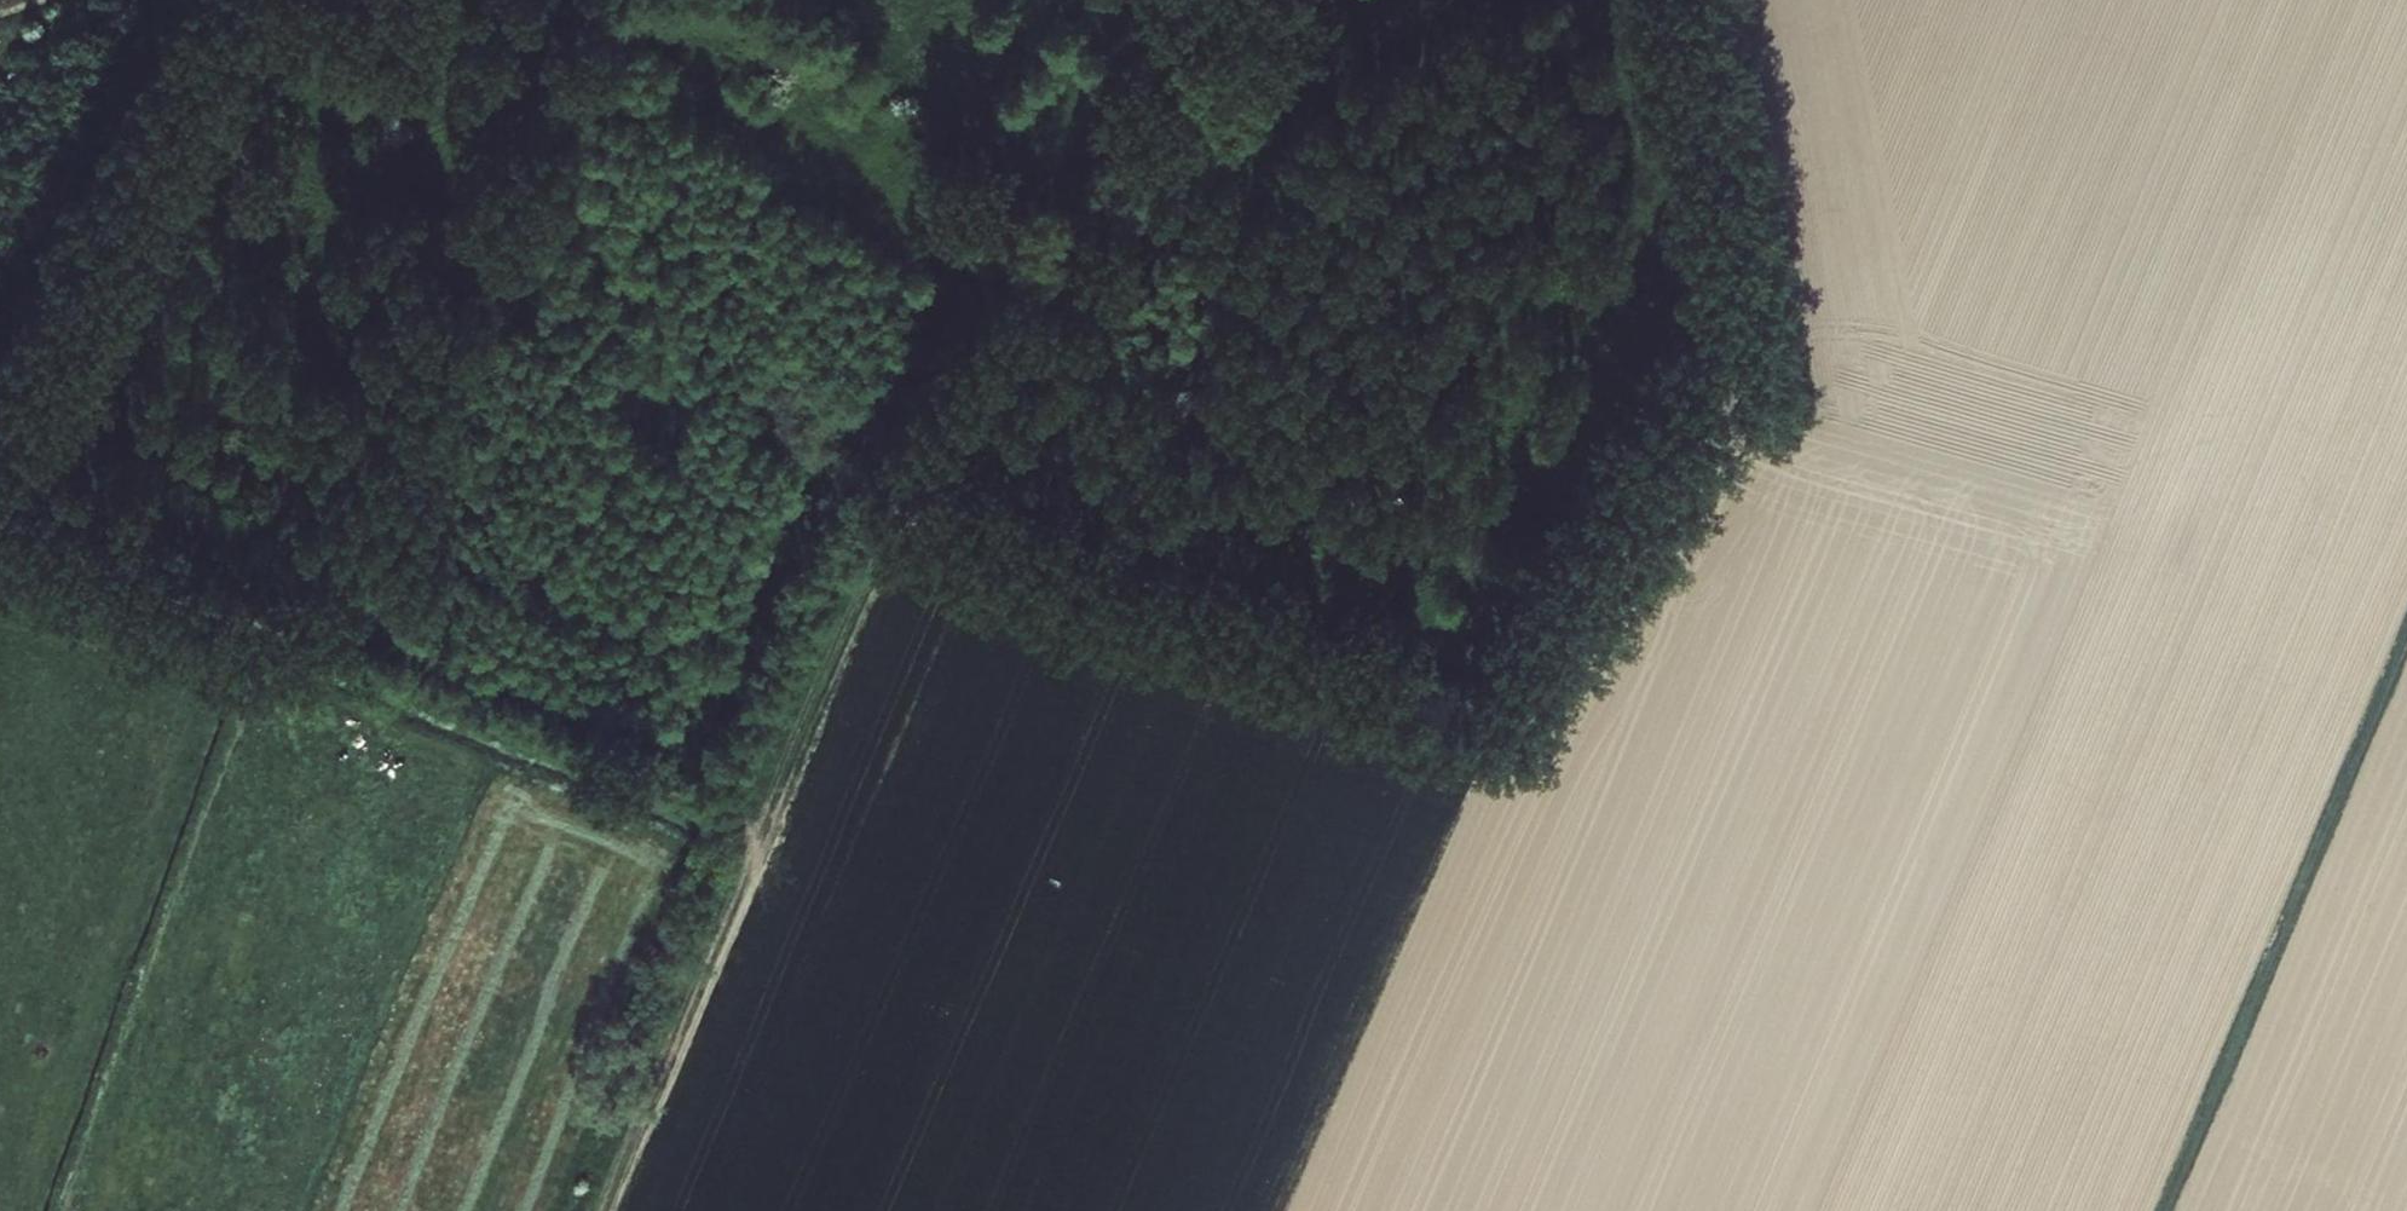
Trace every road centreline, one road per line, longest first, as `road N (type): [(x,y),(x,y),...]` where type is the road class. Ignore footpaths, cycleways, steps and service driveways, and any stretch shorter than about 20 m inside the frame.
road 1 (track): [(606,1210),(903,530)]
road 2 (track): [(2406,639),(2164,1210)]

